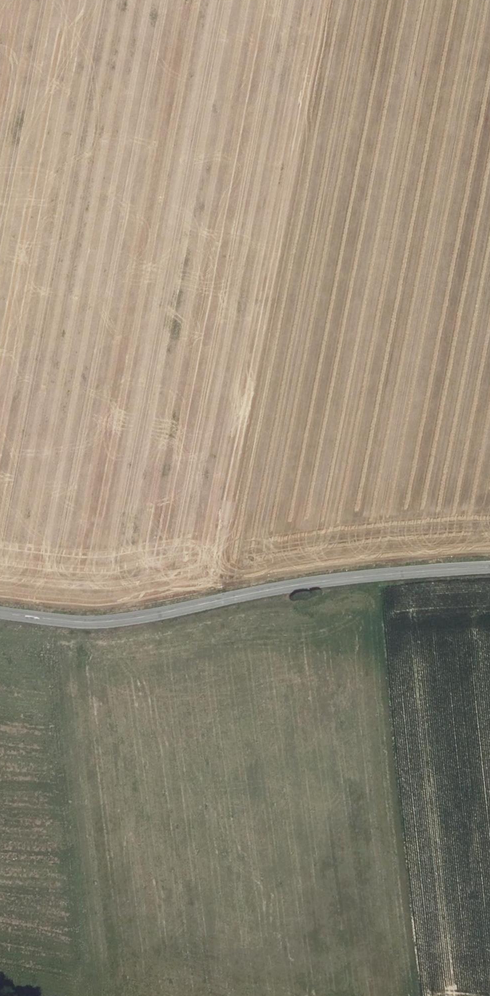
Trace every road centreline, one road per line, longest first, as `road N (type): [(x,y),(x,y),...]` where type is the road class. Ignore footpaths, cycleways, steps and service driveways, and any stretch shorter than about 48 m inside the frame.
road 1 (unclassified): [(0,613),(95,626),(304,583),(489,571)]

